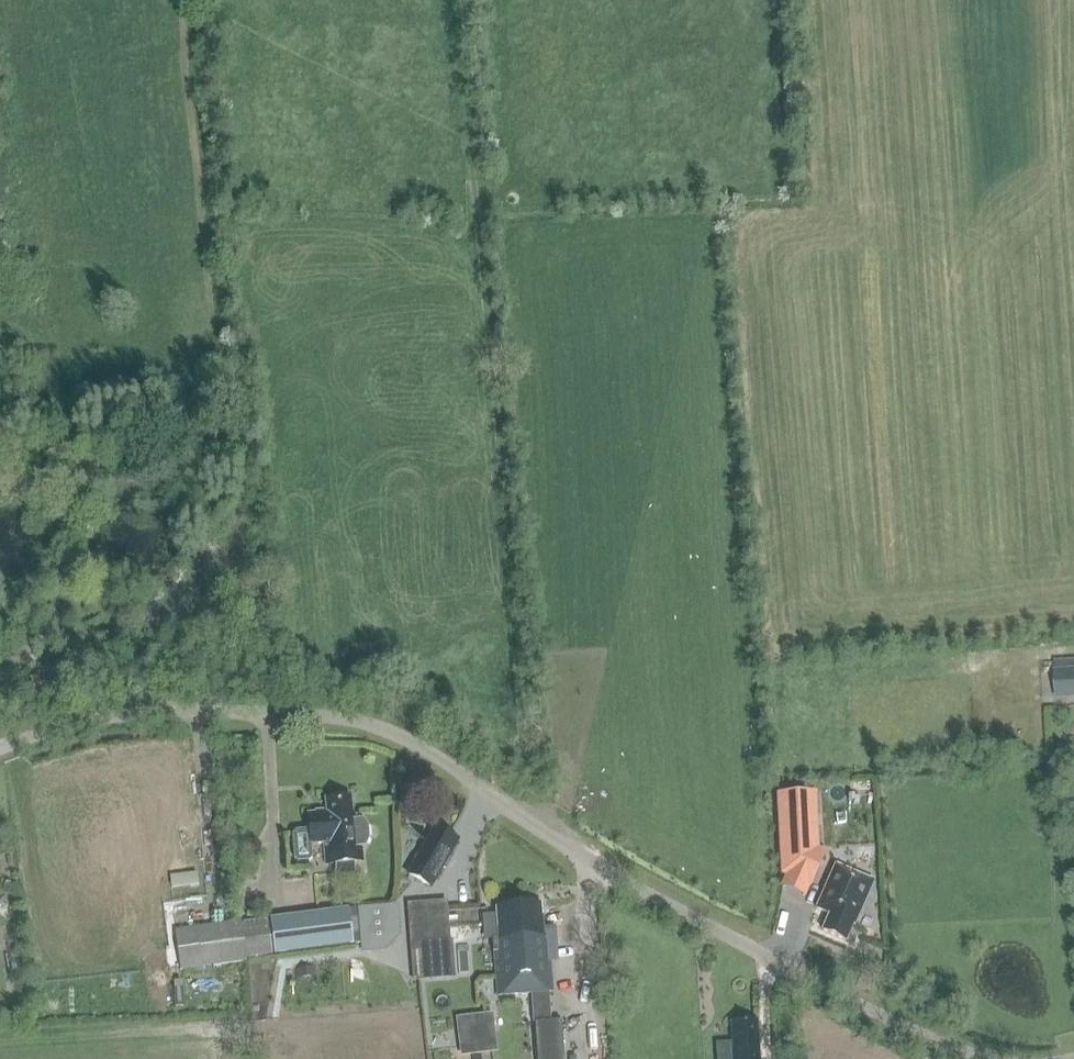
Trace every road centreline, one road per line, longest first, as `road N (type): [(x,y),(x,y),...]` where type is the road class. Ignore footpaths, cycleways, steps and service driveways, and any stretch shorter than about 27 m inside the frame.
road 1 (unclassified): [(0,747),(121,714),(293,715),(390,730),(618,877),(840,994),(986,1058)]

